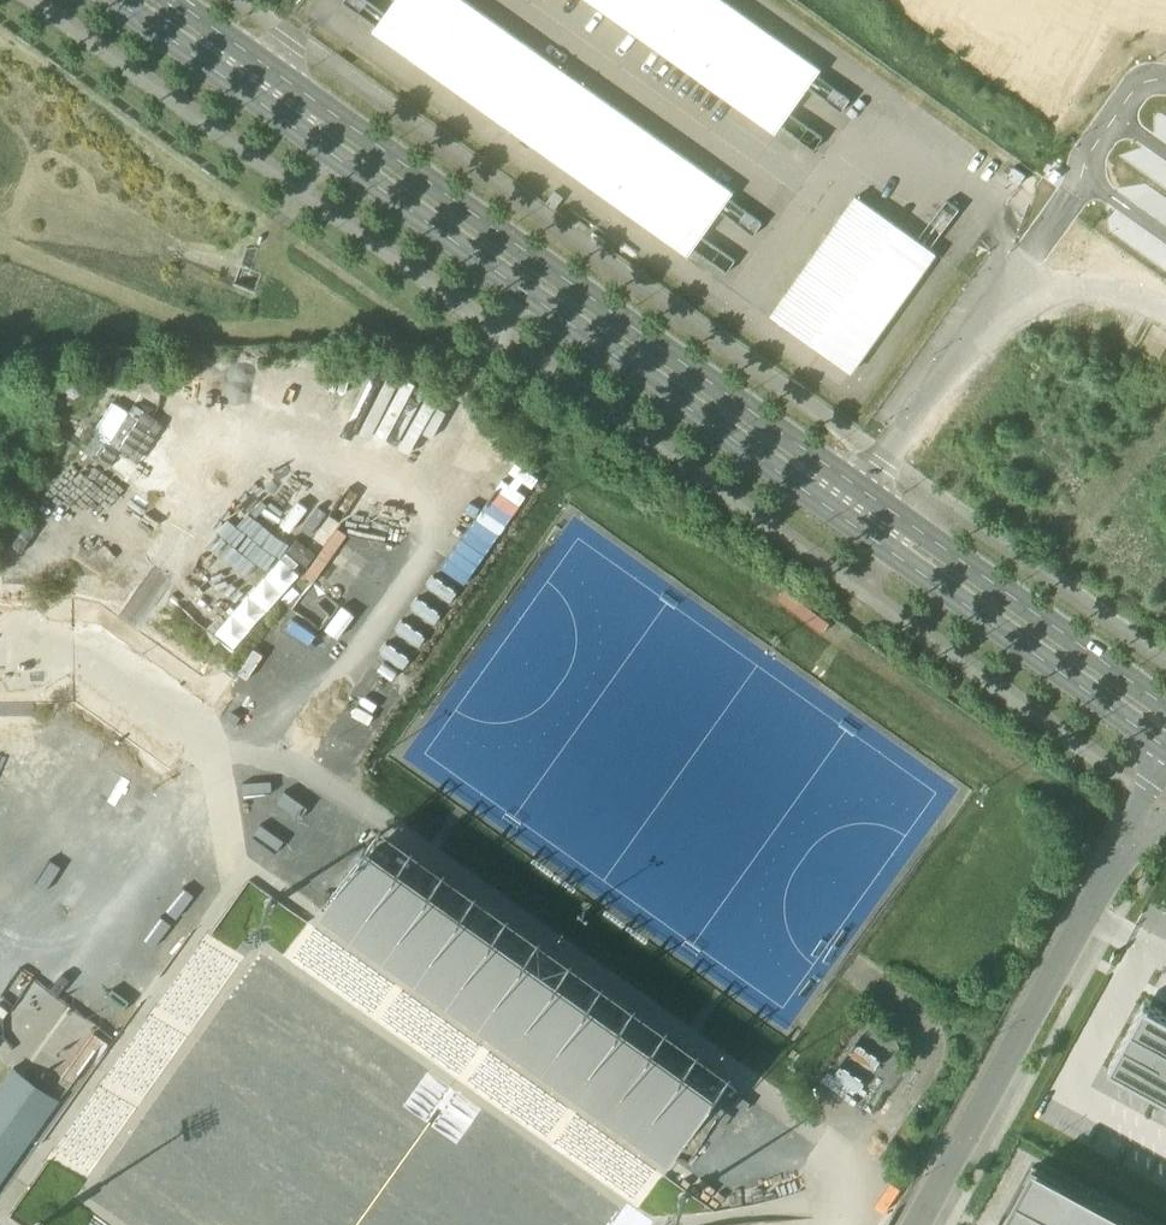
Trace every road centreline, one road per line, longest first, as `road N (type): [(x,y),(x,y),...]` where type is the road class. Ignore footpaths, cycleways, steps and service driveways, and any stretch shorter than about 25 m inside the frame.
road 1 (tertiary): [(113,0),(1165,750)]
road 2 (tertiary): [(1165,708),(174,0)]
road 3 (unclassified): [(922,1224),(1139,832)]

